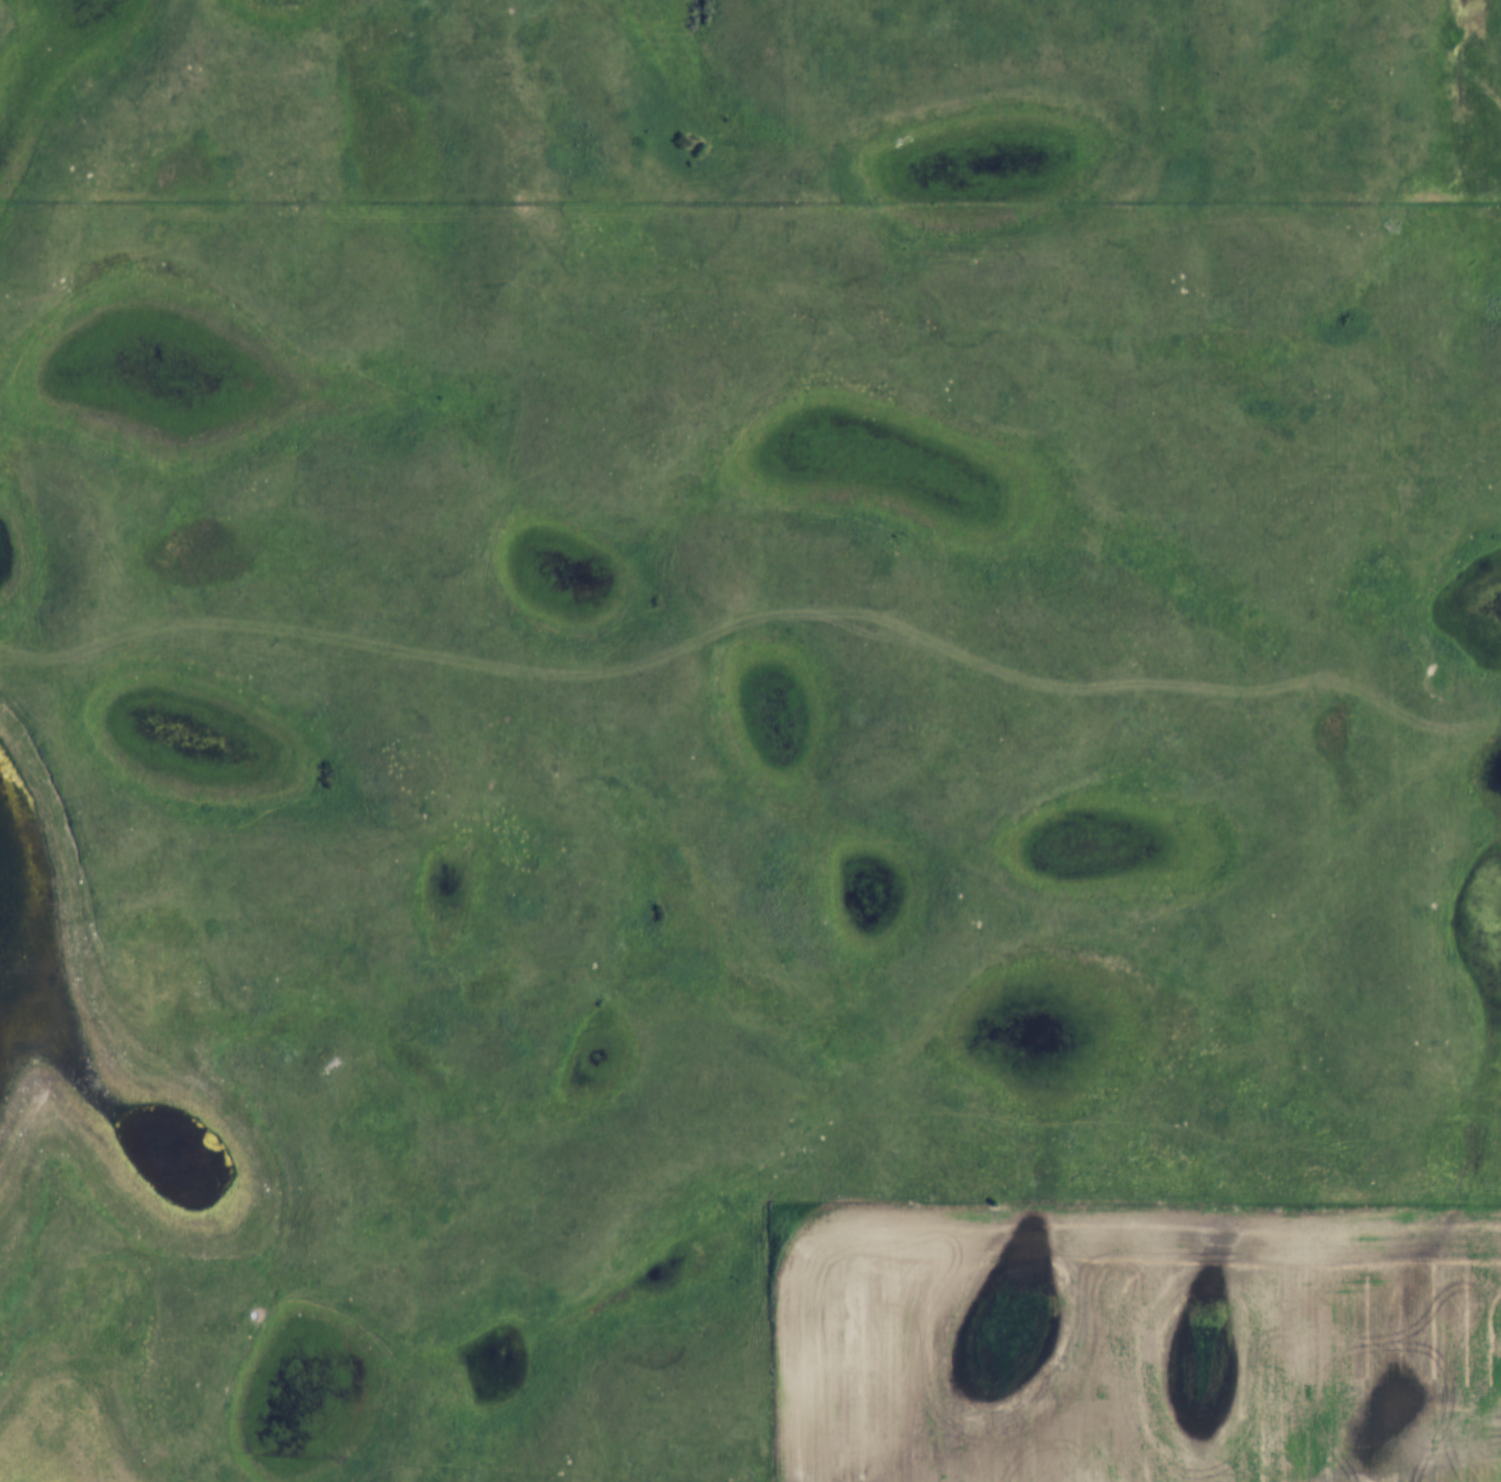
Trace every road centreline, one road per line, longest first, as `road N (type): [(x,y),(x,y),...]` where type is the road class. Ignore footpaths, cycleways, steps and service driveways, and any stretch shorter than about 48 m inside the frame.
road 1 (track): [(0,446),(92,518),(126,589),(153,616),(235,646),(615,675),(785,613),(1056,690),(1181,686),(1443,730),(1500,720)]

